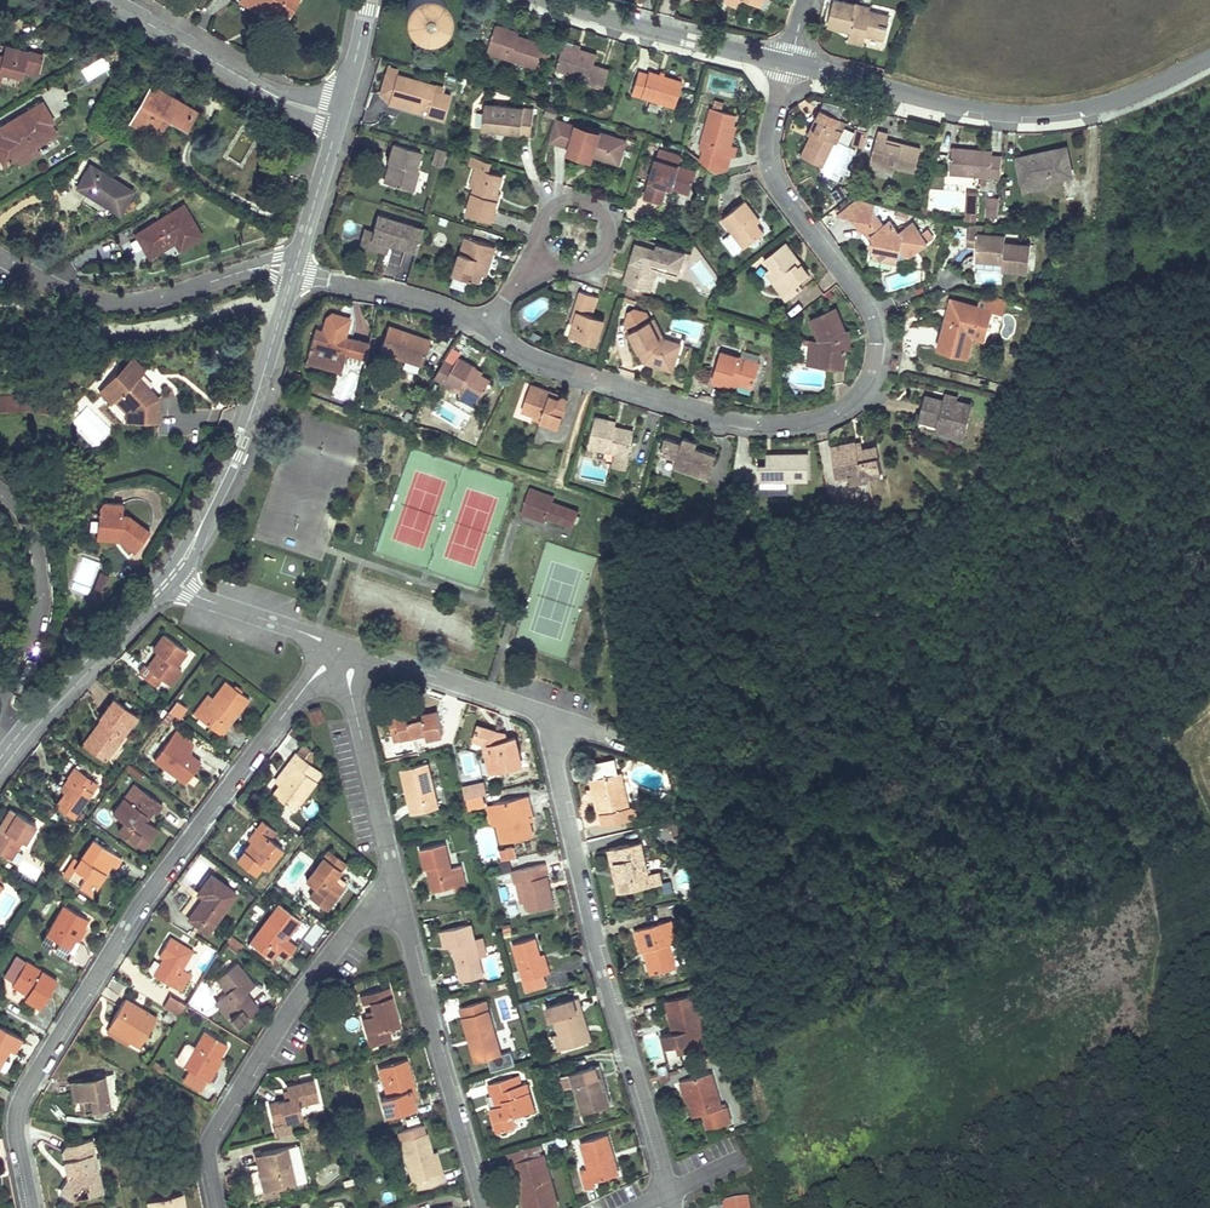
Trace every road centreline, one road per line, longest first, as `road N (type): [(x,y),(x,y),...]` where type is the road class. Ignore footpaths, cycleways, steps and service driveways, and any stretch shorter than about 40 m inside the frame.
road 1 (residential): [(788,64),(765,148),(770,172),(867,305),(874,329),(876,357),(861,391),(811,421),(720,416),(523,351),(488,323),(442,305),(292,273)]
road 2 (residential): [(340,648),(139,908),(29,1089),(16,1121),(31,1207)]
road 3 (residential): [(543,712),(606,979),(670,1192)]
road 4 (residential): [(1209,56),(1107,103),(1037,114),(946,104),(788,64)]
road 5 (residential): [(400,899),(363,916),(317,971),(213,1132),(206,1155),(216,1207)]
road 6 (residential): [(292,273),(235,455),(171,579)]
road 7 (residential): [(400,899),(485,1207)]
road 8 (residential): [(292,273),(262,266),(162,297),(109,303),(48,286),(0,257)]
road 9 (residential): [(338,117),(282,100),(108,0)]
road 10 (residential): [(400,899),(340,648)]
road 11 (residential): [(171,579),(0,758)]
road 12 (residential): [(788,64),(555,0)]
road 13 (residential): [(340,648),(543,712)]
road 14 (residential): [(171,579),(203,599),(340,648)]
road 15 (residential): [(338,117),(292,273)]
road 16 (residential): [(368,0),(338,117)]

